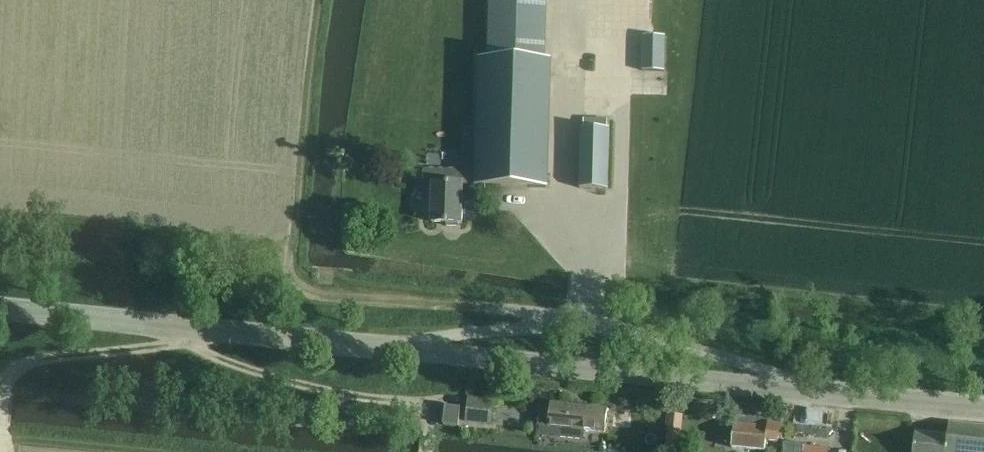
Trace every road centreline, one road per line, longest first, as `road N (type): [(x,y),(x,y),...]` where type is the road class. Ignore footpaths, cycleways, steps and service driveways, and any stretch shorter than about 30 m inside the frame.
road 1 (tertiary): [(983,407),(0,309)]
road 2 (track): [(320,0),(301,176),(277,216),(291,284),(313,297),(514,310),(564,325)]
road 3 (track): [(0,429),(7,382),(22,365),(163,345),(184,327),(200,350),(231,364),(323,389),(431,405),(427,451)]
road 4 (track): [(632,332),(676,326),(983,361)]
road 5 (track): [(0,216),(279,242)]
road 6 (track): [(0,434),(182,451)]

